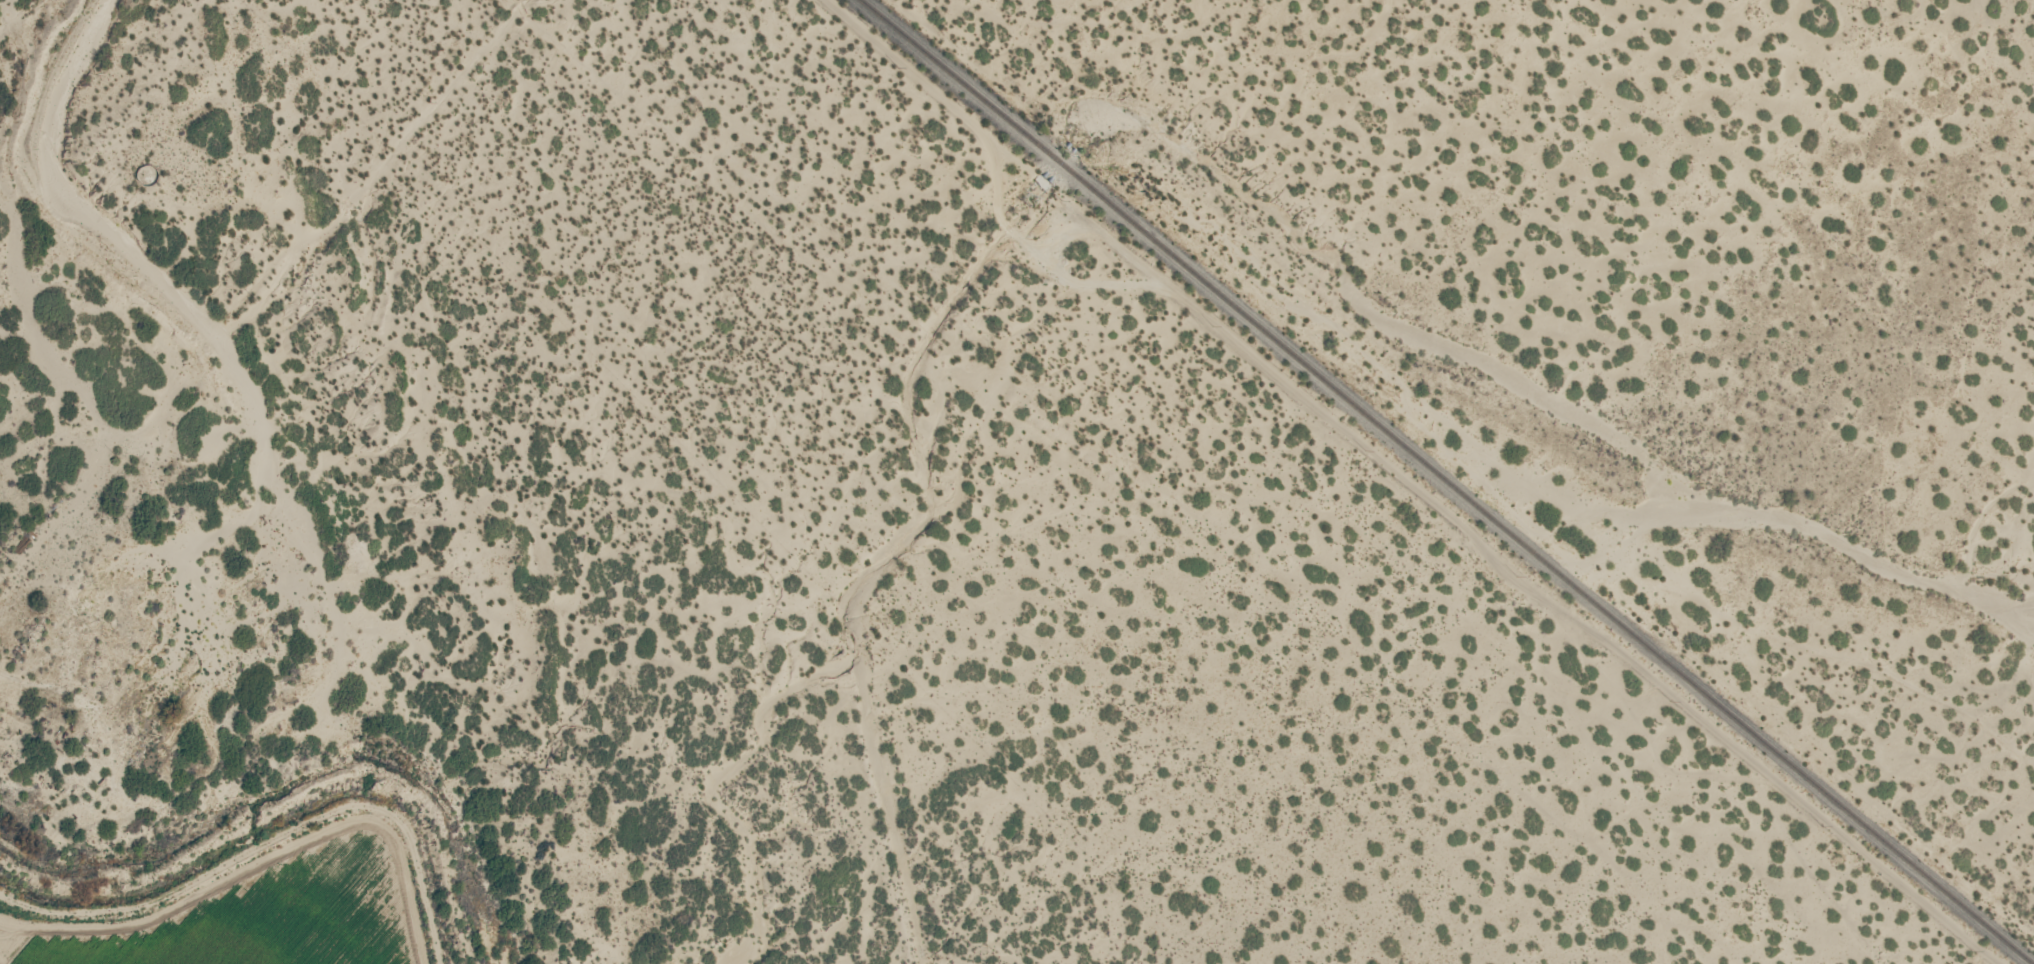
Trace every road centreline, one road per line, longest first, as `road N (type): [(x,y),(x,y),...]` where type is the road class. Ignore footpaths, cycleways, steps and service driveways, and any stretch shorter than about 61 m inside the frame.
road 1 (track): [(1990,963),(825,0)]

